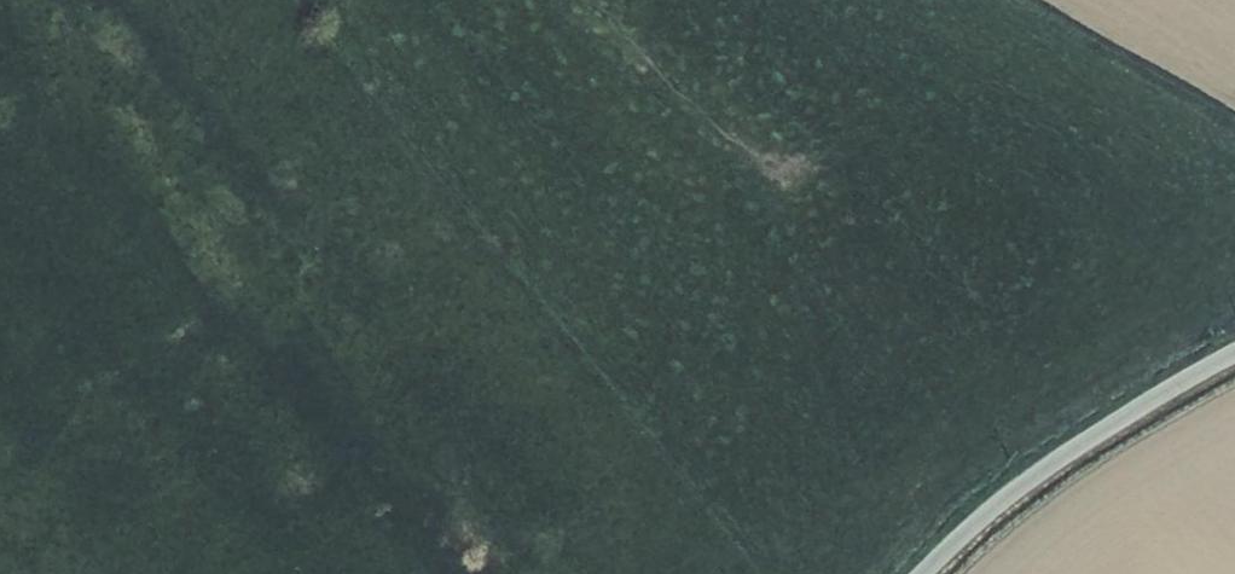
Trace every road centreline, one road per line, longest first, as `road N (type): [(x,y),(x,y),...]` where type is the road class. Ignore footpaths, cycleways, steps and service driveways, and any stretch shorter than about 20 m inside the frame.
road 1 (residential): [(923,573),(1048,467),(1234,353)]

